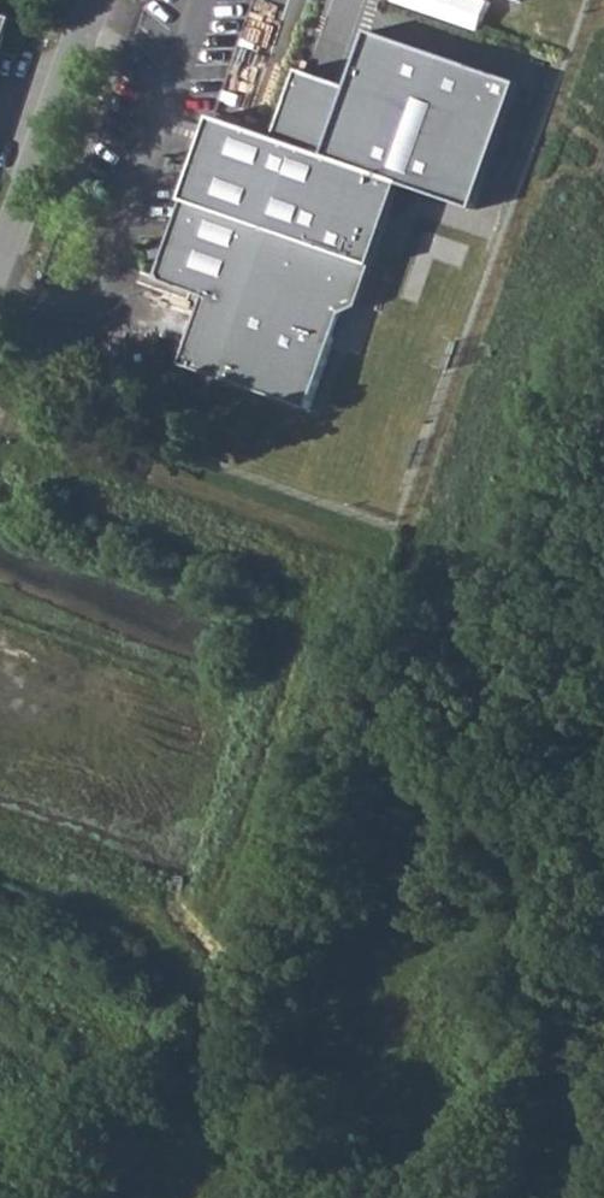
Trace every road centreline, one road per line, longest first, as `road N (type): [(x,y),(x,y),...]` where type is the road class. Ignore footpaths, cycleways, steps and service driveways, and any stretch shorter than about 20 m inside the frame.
road 1 (unclassified): [(93,0),(0,246)]

